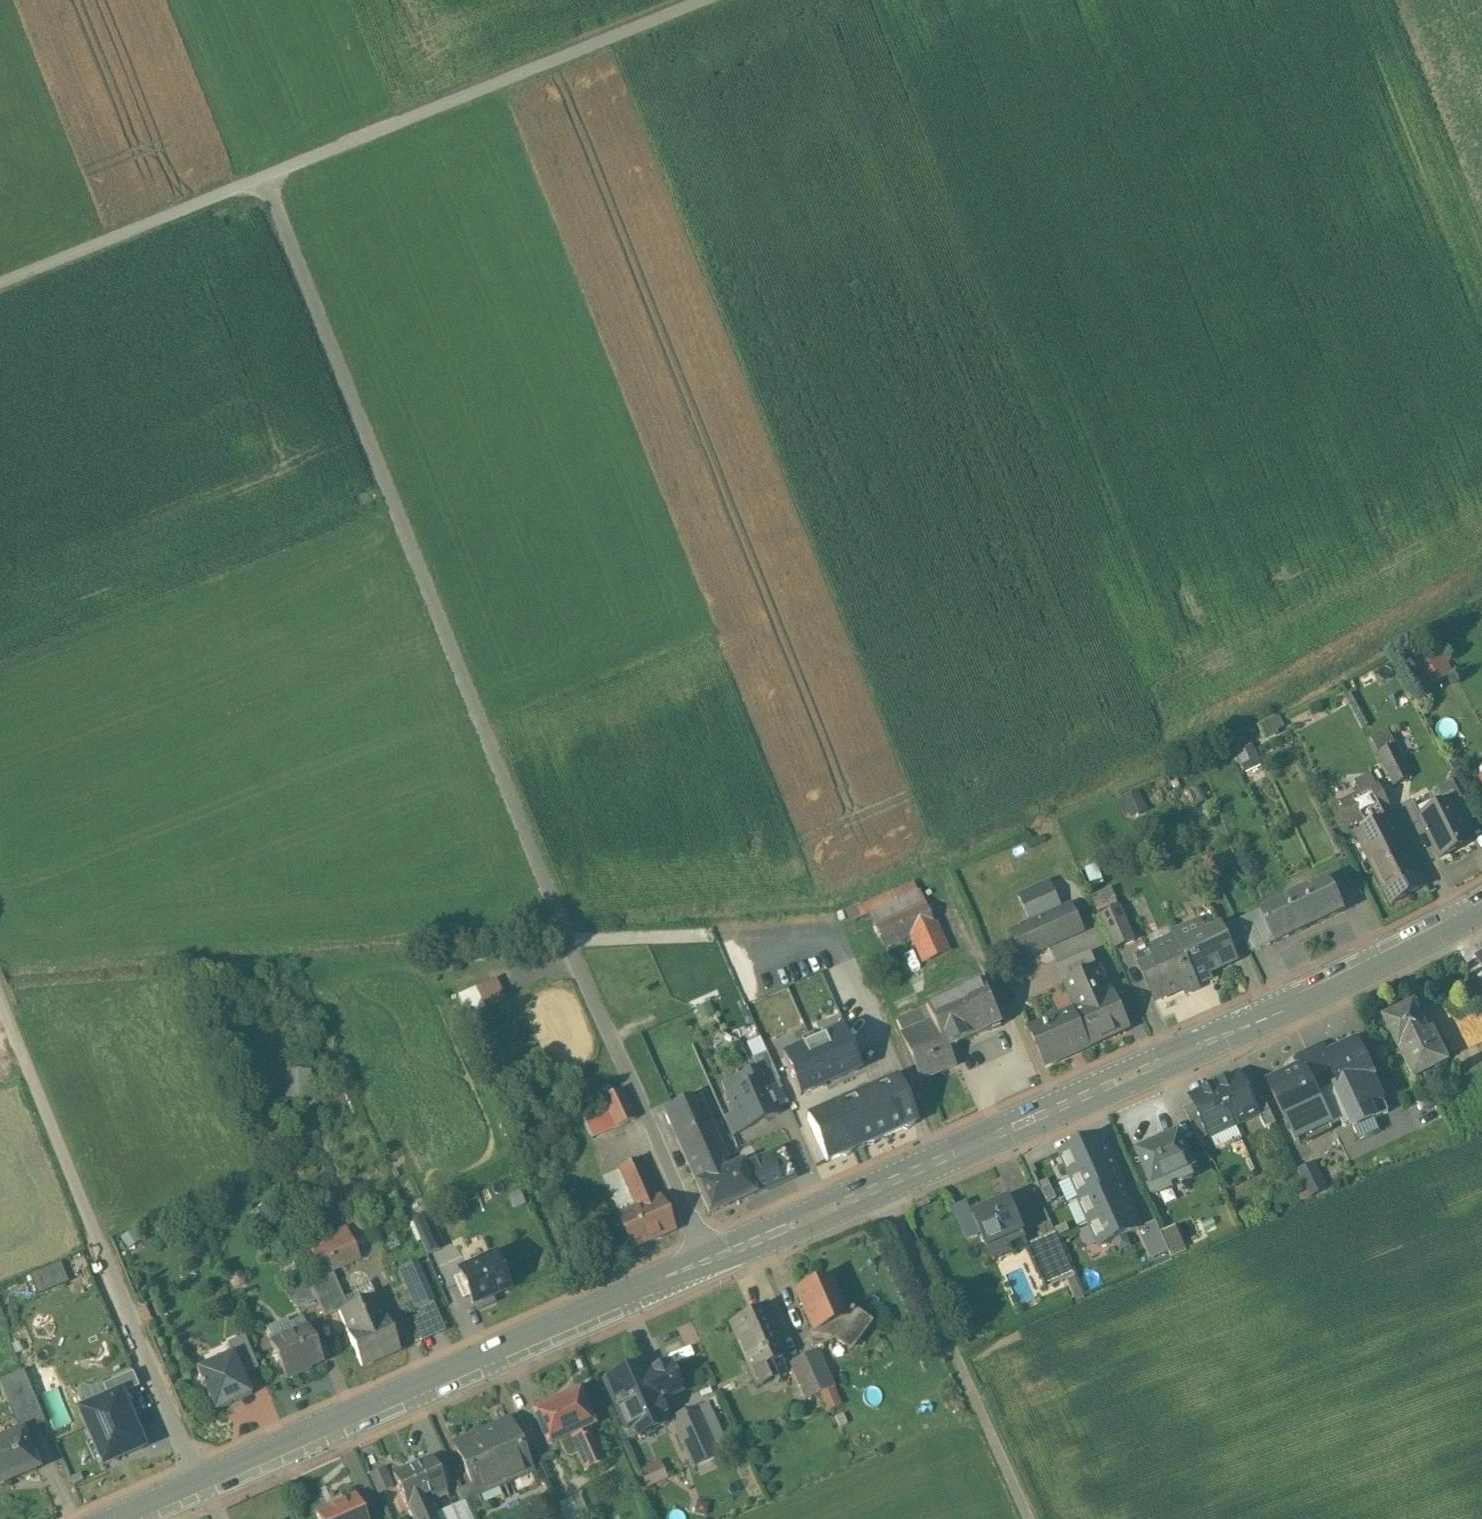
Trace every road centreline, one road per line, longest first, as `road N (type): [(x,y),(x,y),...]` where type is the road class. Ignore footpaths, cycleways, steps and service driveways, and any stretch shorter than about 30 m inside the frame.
road 1 (unclassified): [(706,1262),(264,179)]
road 2 (secondary): [(1481,911),(1287,1009),(879,1188)]
road 3 (secondary): [(706,1262),(197,1483)]
road 4 (unclassified): [(197,1483),(0,993)]
road 5 (unclassified): [(706,0),(264,179)]
road 6 (unclassified): [(1031,1518),(879,1188)]
road 7 (unclassified): [(264,179),(0,284)]
road 8 (secondary): [(879,1188),(706,1262)]

